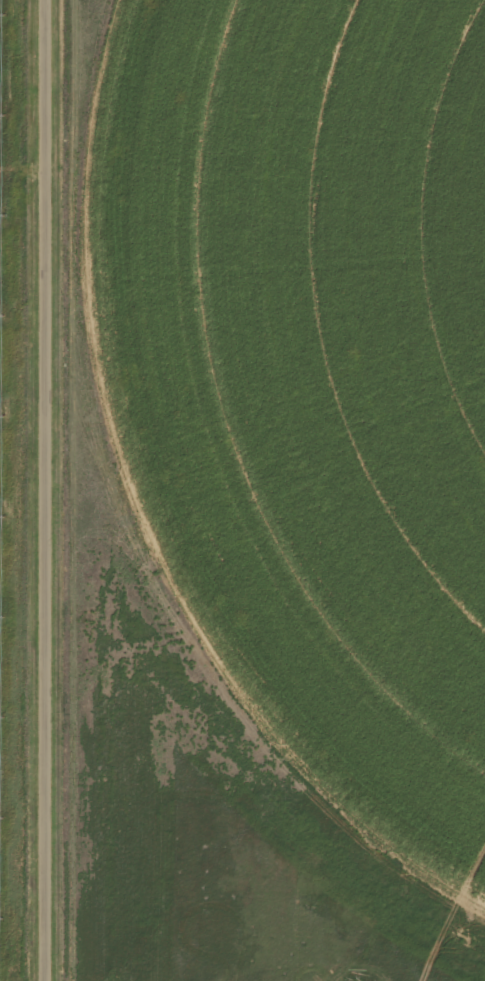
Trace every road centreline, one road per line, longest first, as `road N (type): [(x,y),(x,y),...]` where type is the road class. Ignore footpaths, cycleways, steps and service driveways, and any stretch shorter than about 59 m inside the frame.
road 1 (residential): [(46,980),(46,0)]

